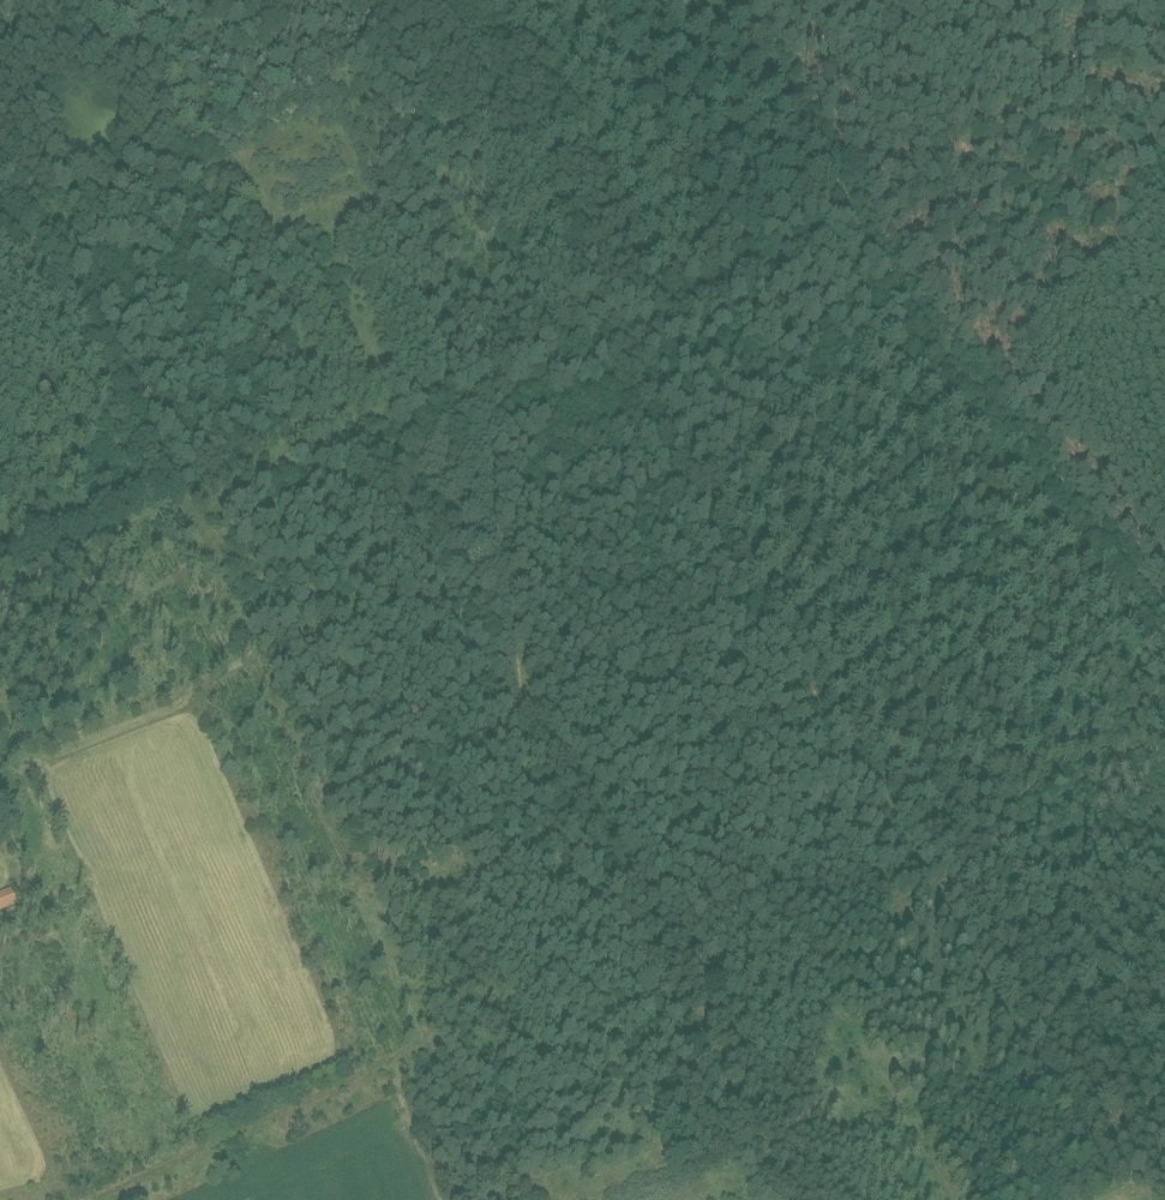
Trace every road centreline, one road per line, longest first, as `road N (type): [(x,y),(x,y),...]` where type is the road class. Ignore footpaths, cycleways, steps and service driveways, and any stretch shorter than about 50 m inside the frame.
road 1 (track): [(750,0),(894,267),(981,384),(1164,596)]

